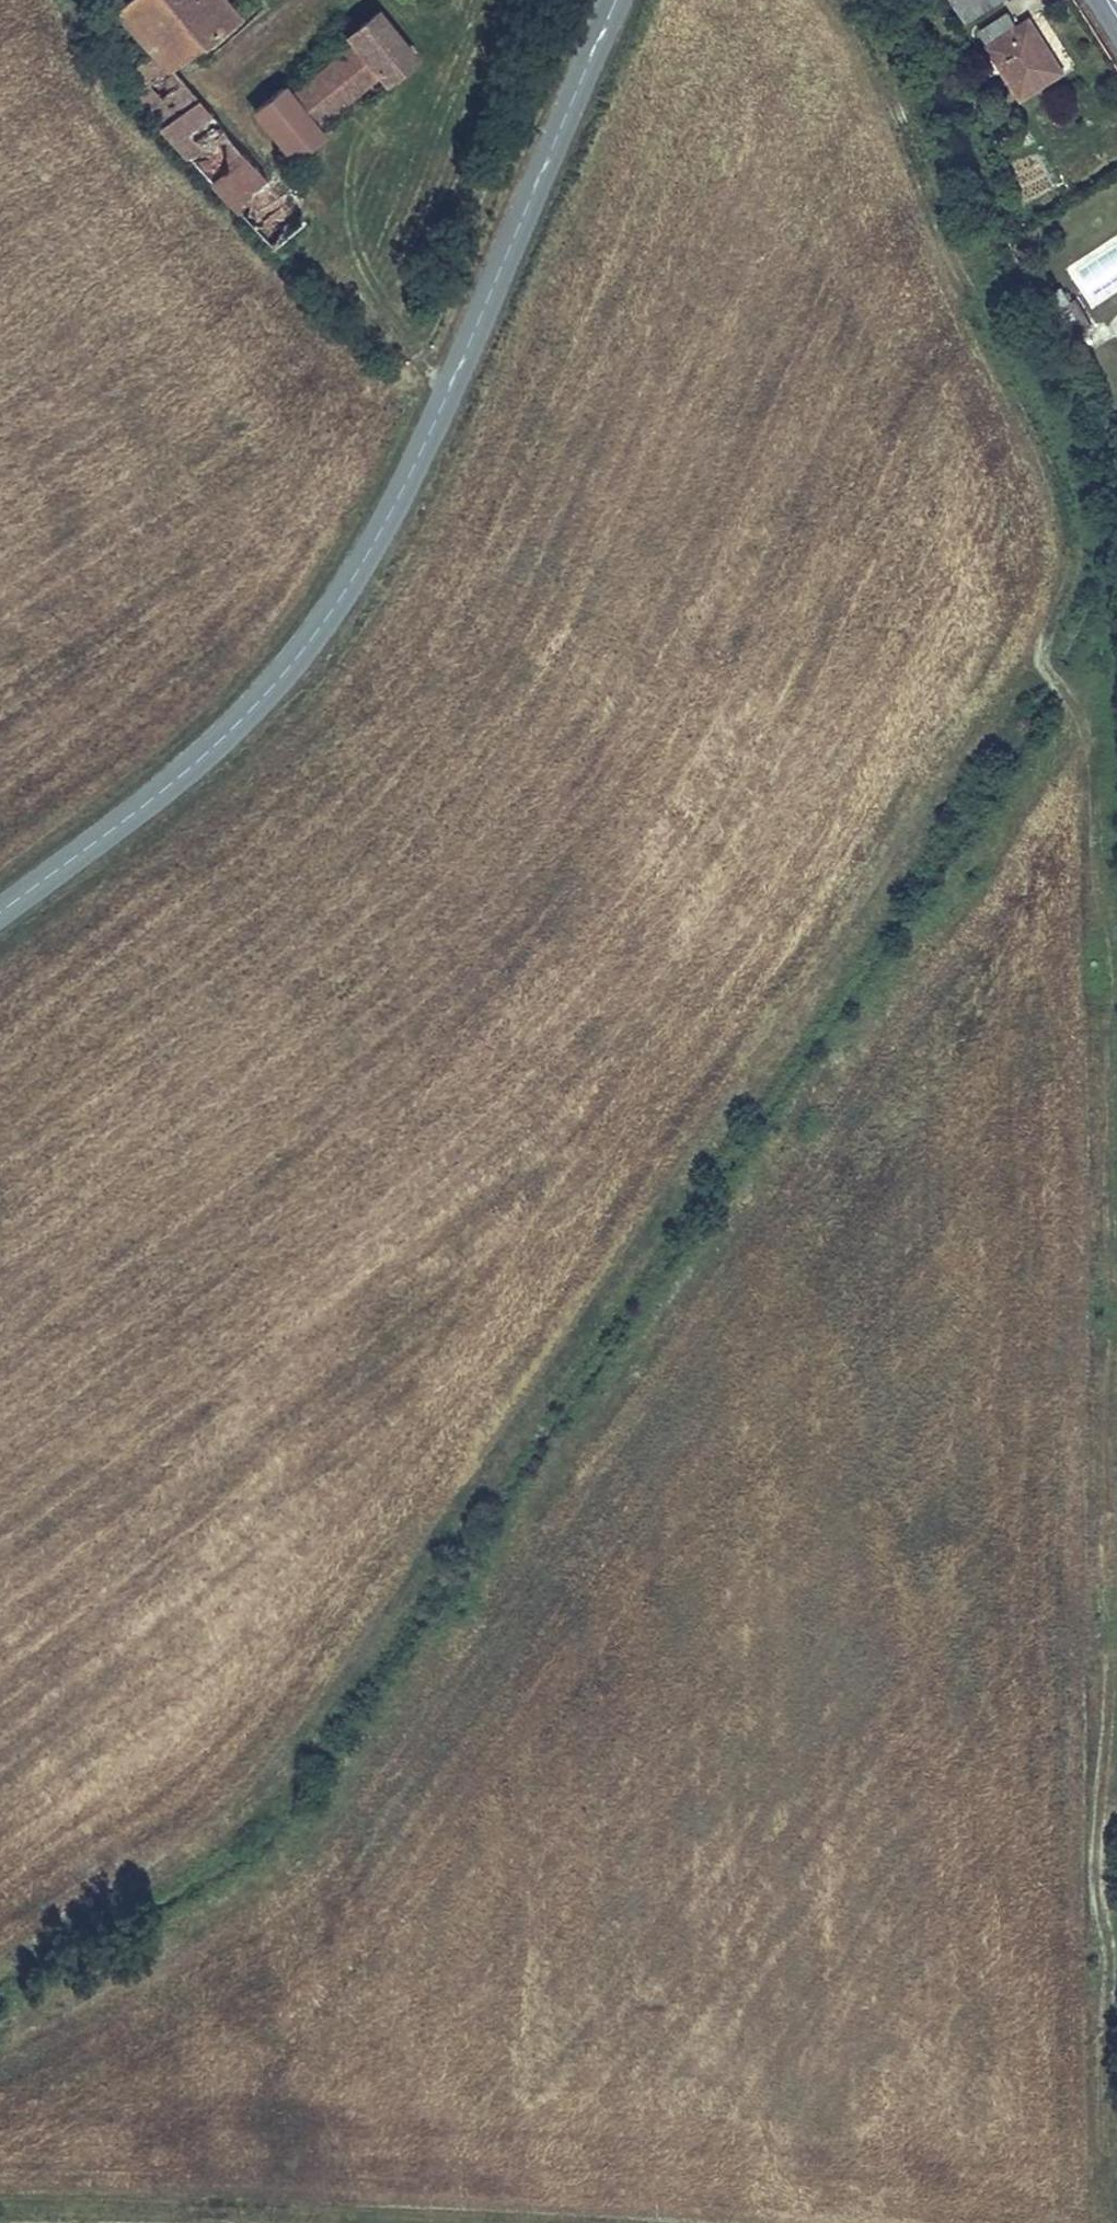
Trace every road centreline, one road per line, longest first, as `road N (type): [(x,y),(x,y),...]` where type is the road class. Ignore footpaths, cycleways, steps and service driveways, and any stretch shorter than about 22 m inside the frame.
road 1 (tertiary): [(616,0),(419,456),(336,606),(230,731),(0,912)]

